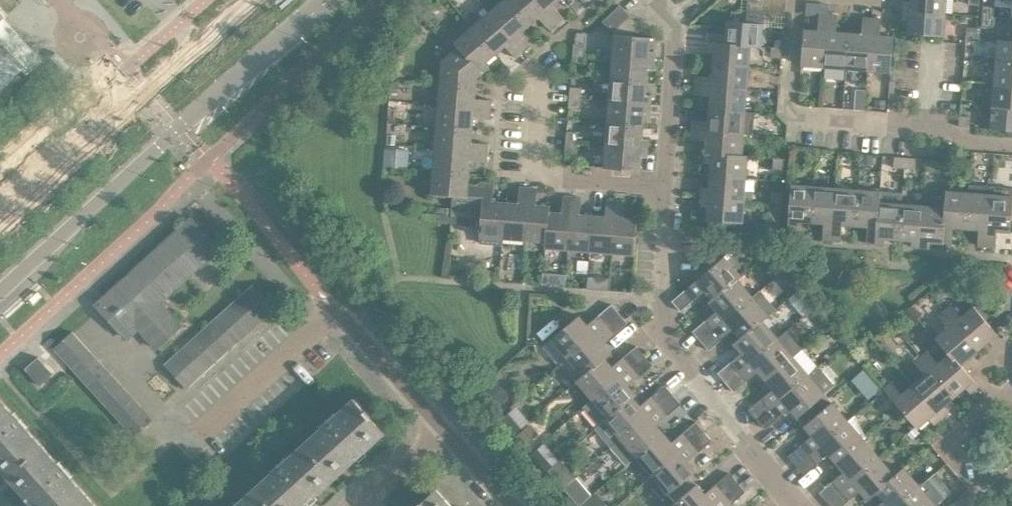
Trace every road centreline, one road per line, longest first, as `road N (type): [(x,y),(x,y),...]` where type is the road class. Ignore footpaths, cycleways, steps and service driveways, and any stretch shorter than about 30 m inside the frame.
road 1 (secondary): [(0,286),(325,0)]
road 2 (residential): [(798,505),(664,339),(664,184)]
road 3 (residential): [(1011,139),(788,121),(797,0)]
road 4 (secondary): [(249,0),(0,226)]
road 5 (residential): [(664,184),(533,174),(541,67)]
road 6 (residential): [(191,440),(337,306)]
road 7 (residential): [(664,184),(678,0)]
road 8 (residential): [(437,426),(337,306)]

